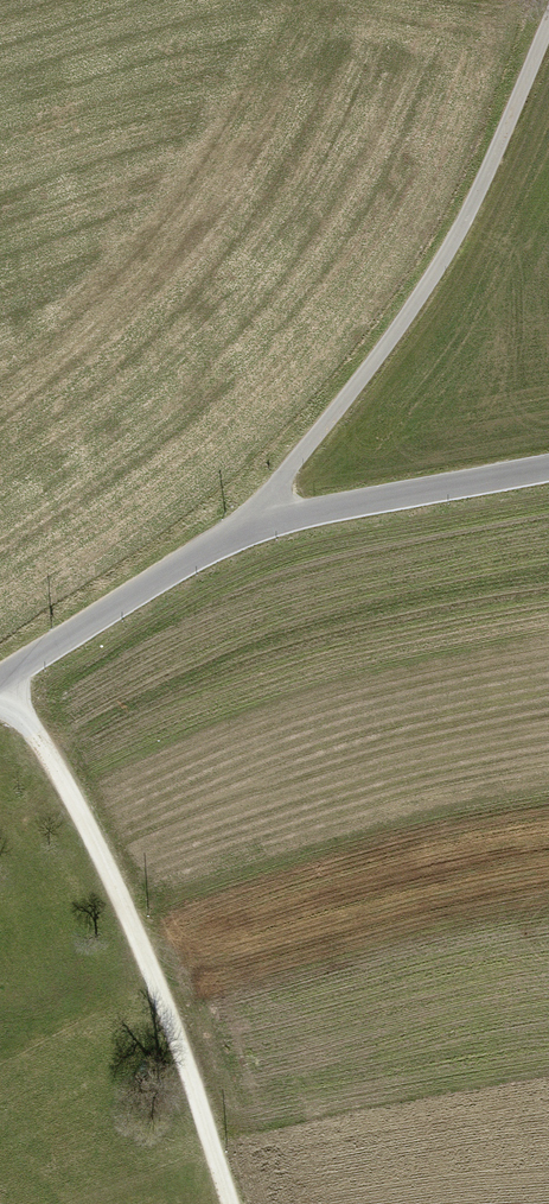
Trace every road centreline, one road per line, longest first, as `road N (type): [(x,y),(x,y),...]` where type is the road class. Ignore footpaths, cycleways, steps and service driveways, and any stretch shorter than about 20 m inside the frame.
road 1 (unclassified): [(548,10),(507,127),(418,301),(242,524)]
road 2 (track): [(230,1203),(169,1013),(52,763),(0,682)]
road 3 (unclassified): [(242,524),(548,465)]
road 4 (unclassified): [(0,679),(242,524)]

